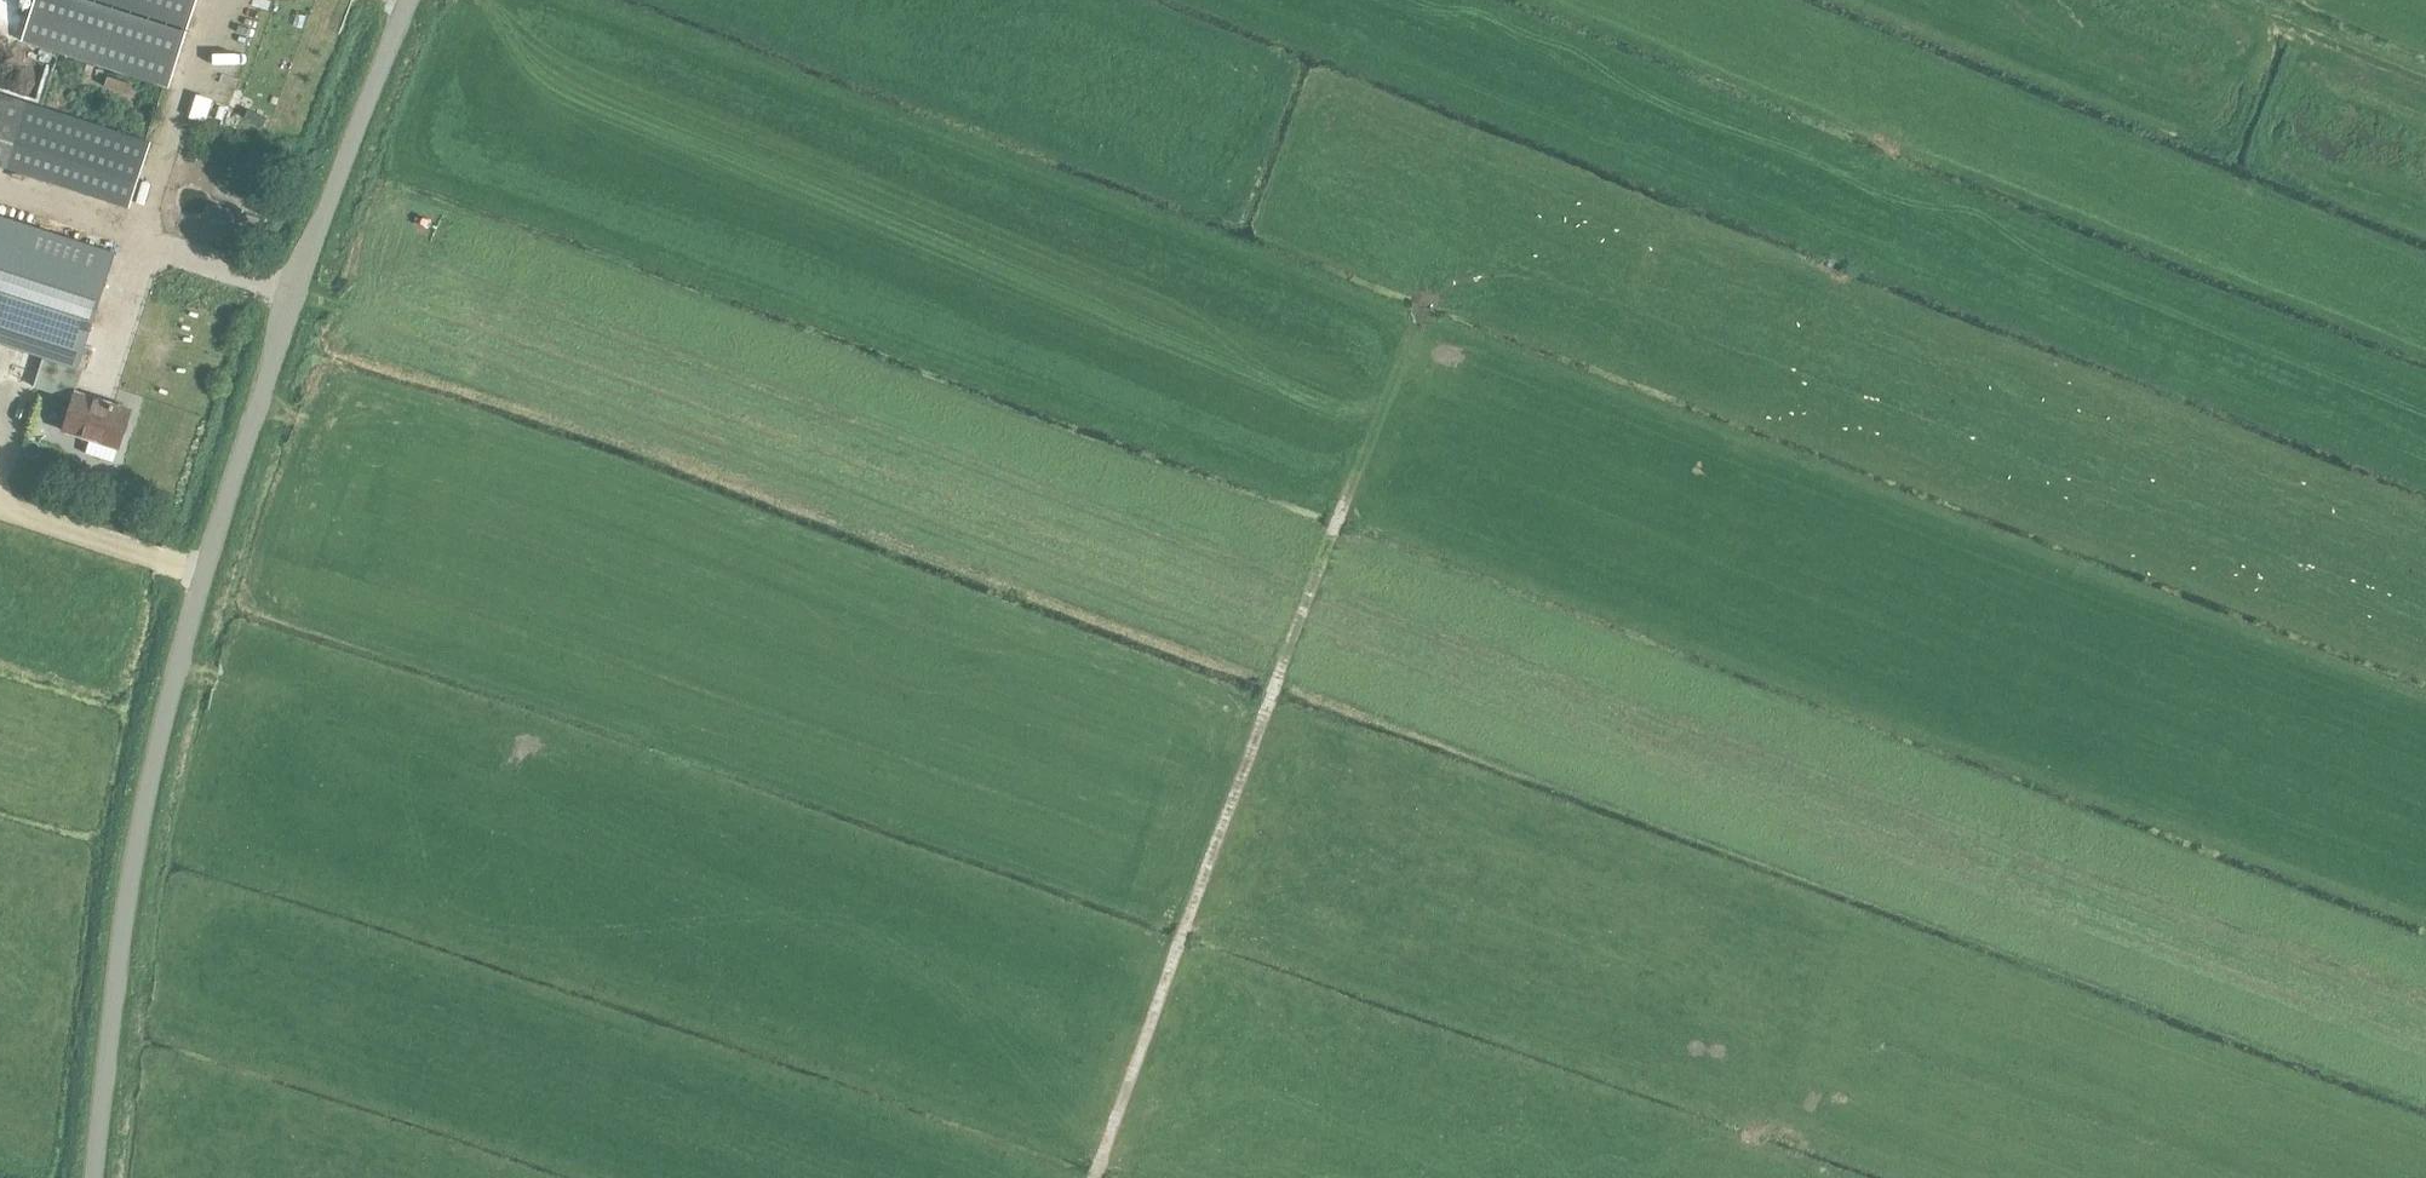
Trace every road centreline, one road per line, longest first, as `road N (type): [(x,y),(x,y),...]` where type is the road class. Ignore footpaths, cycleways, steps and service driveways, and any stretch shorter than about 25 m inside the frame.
road 1 (unclassified): [(58,1177),(111,778),(286,213),(381,0)]

